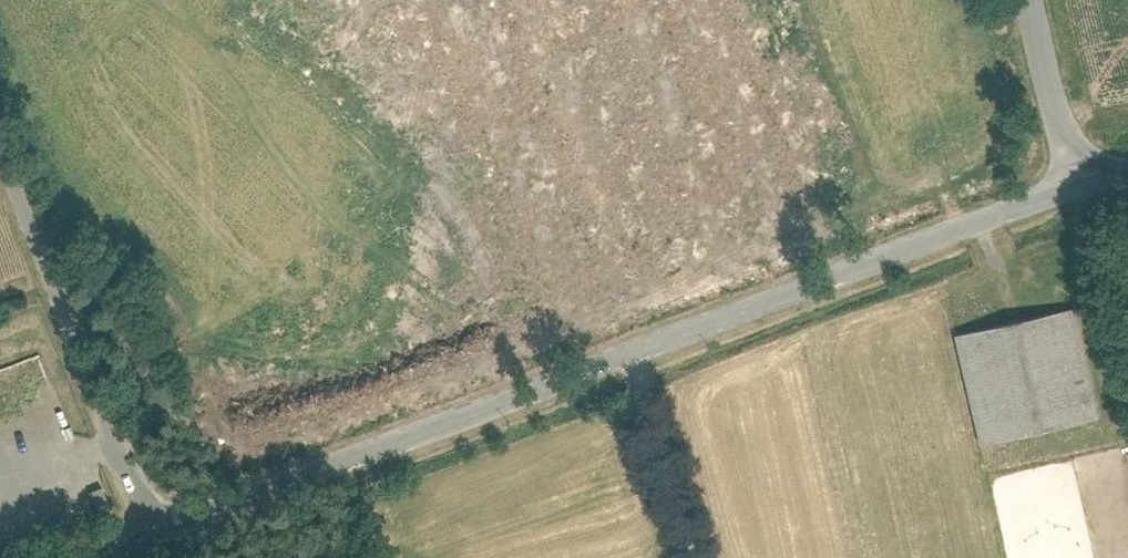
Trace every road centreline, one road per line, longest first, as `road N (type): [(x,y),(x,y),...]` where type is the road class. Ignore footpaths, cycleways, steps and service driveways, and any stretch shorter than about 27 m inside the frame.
road 1 (unclassified): [(1070,172),(141,531)]
road 2 (unclassified): [(0,177),(141,531)]
road 3 (unclassified): [(1025,0),(1070,172)]

